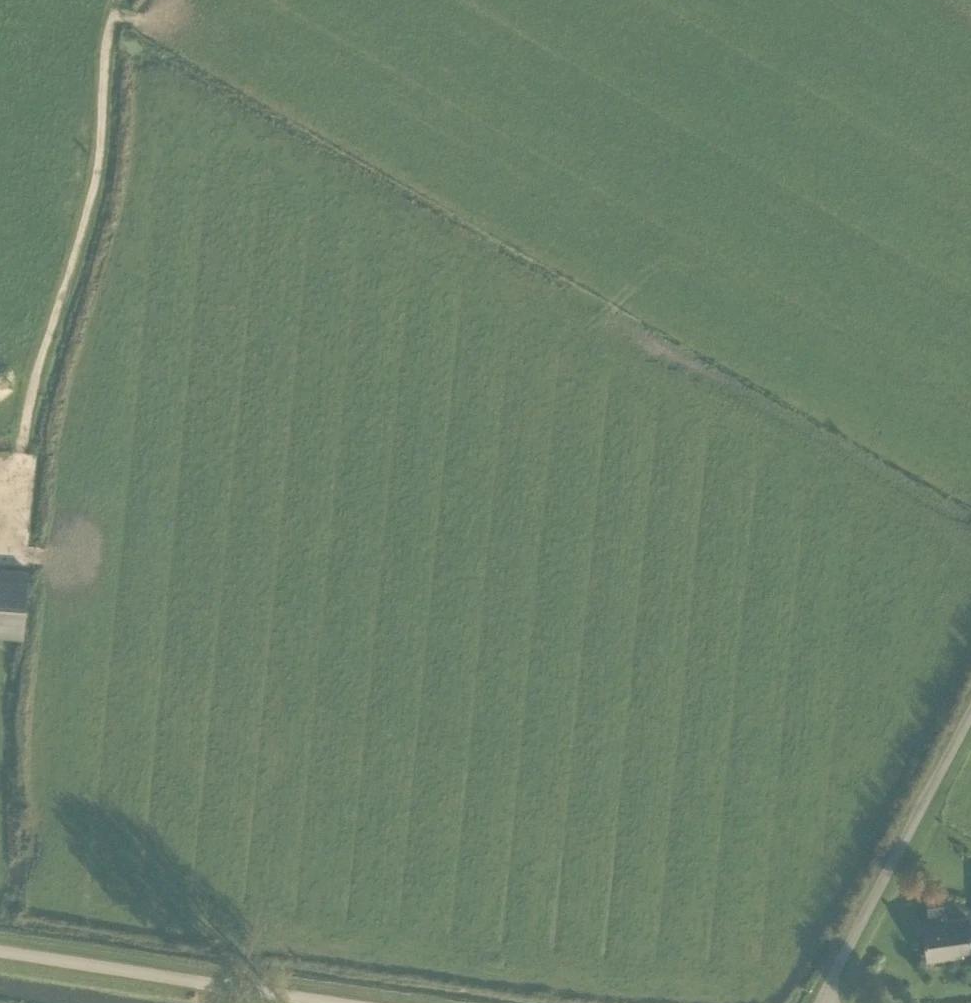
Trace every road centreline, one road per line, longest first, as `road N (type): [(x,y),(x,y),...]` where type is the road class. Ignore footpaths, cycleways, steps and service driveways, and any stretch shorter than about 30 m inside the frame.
road 1 (unclassified): [(322,1002),(0,954)]

